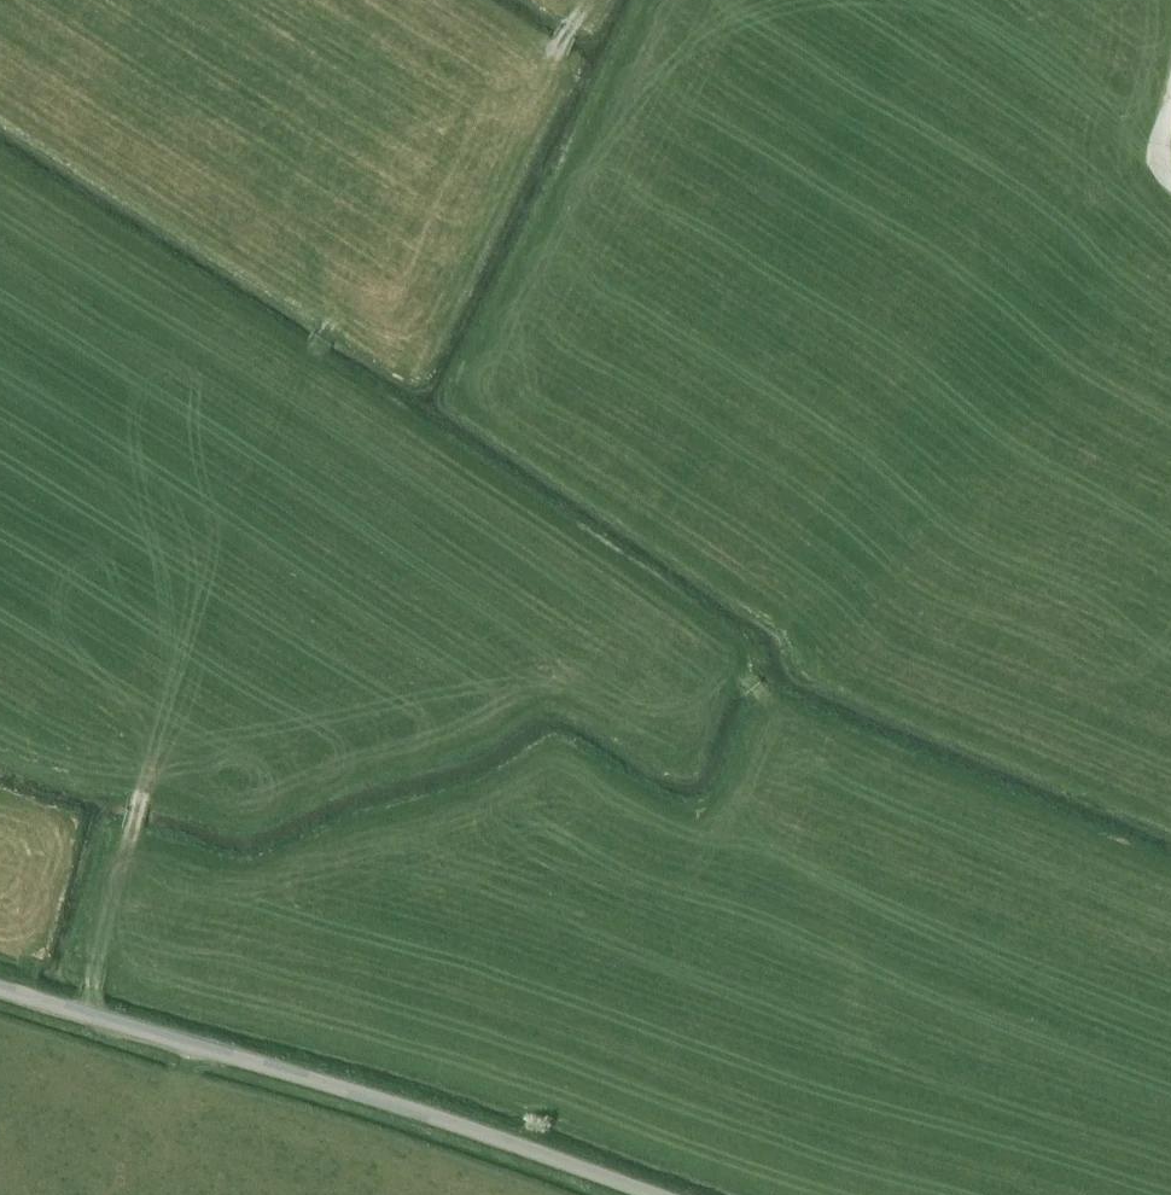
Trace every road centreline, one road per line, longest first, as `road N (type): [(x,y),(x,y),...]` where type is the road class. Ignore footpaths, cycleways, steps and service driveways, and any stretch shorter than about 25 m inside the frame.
road 1 (unclassified): [(0,985),(403,1105),(660,1194)]

